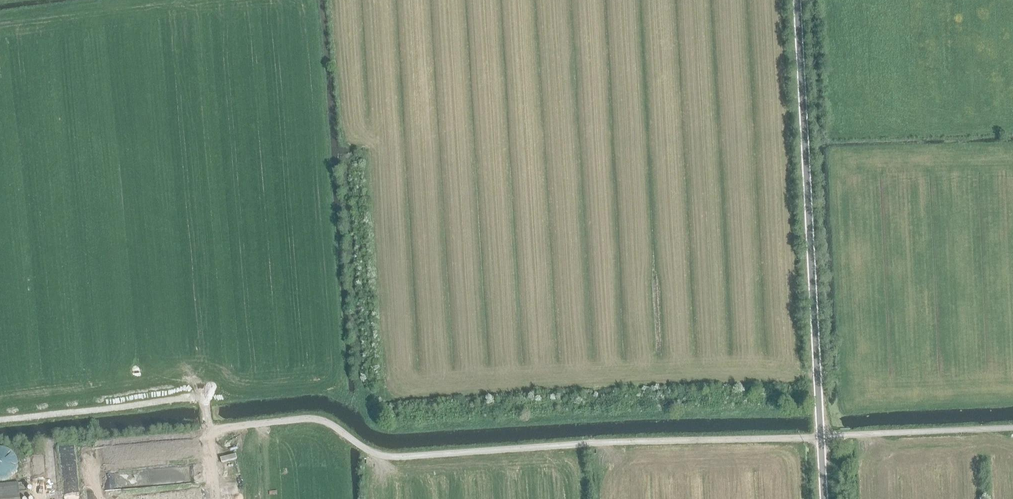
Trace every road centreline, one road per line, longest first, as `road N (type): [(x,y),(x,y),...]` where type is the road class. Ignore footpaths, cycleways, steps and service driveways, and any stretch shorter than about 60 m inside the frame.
road 1 (unclassified): [(825,498),(798,0)]
road 2 (track): [(343,396),(393,430),(820,411)]
road 3 (track): [(207,430),(206,409),(193,397),(0,419)]

